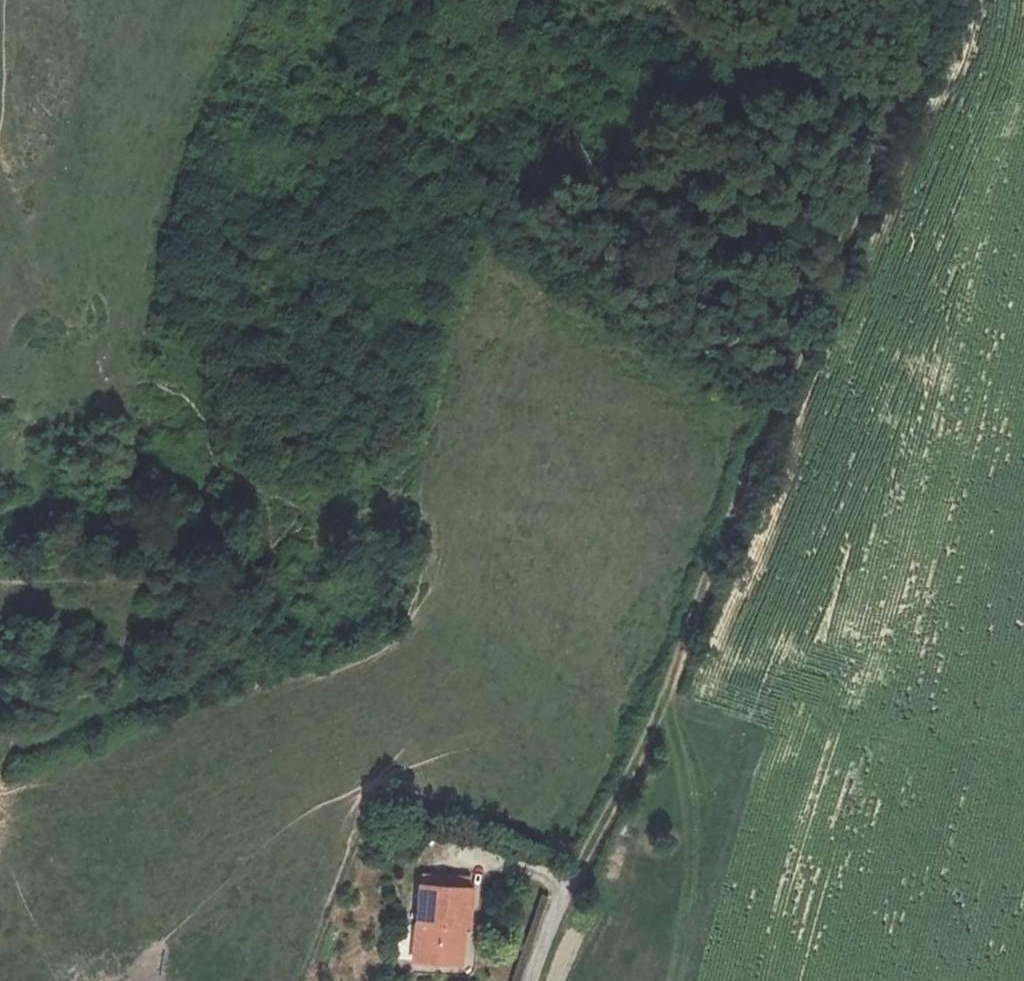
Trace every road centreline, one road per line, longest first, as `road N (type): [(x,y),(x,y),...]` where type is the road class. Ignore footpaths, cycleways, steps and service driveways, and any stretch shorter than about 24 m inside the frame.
road 1 (track): [(573,878),(654,721),(885,135),(910,68),(915,0)]

